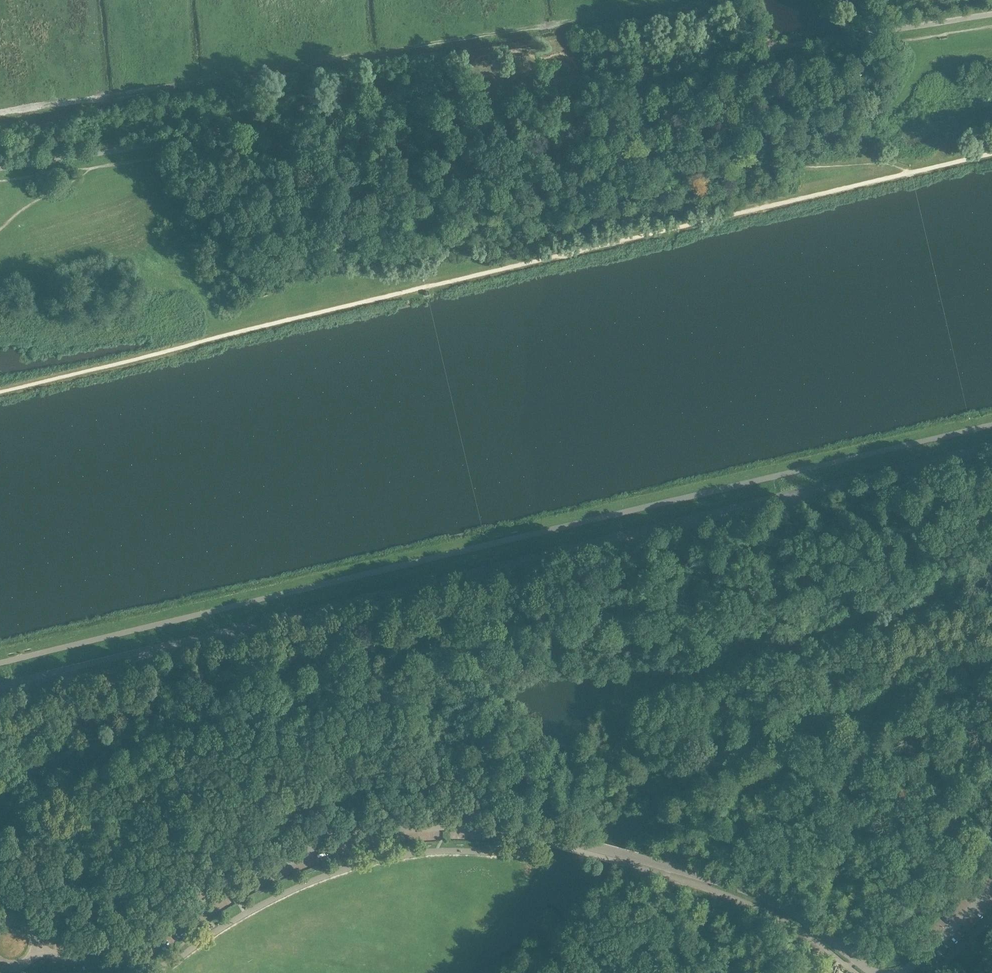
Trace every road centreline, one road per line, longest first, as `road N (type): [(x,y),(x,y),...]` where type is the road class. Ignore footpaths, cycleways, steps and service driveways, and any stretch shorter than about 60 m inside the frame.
road 1 (tertiary): [(0,688),(991,446)]
road 2 (track): [(0,116),(521,30)]

